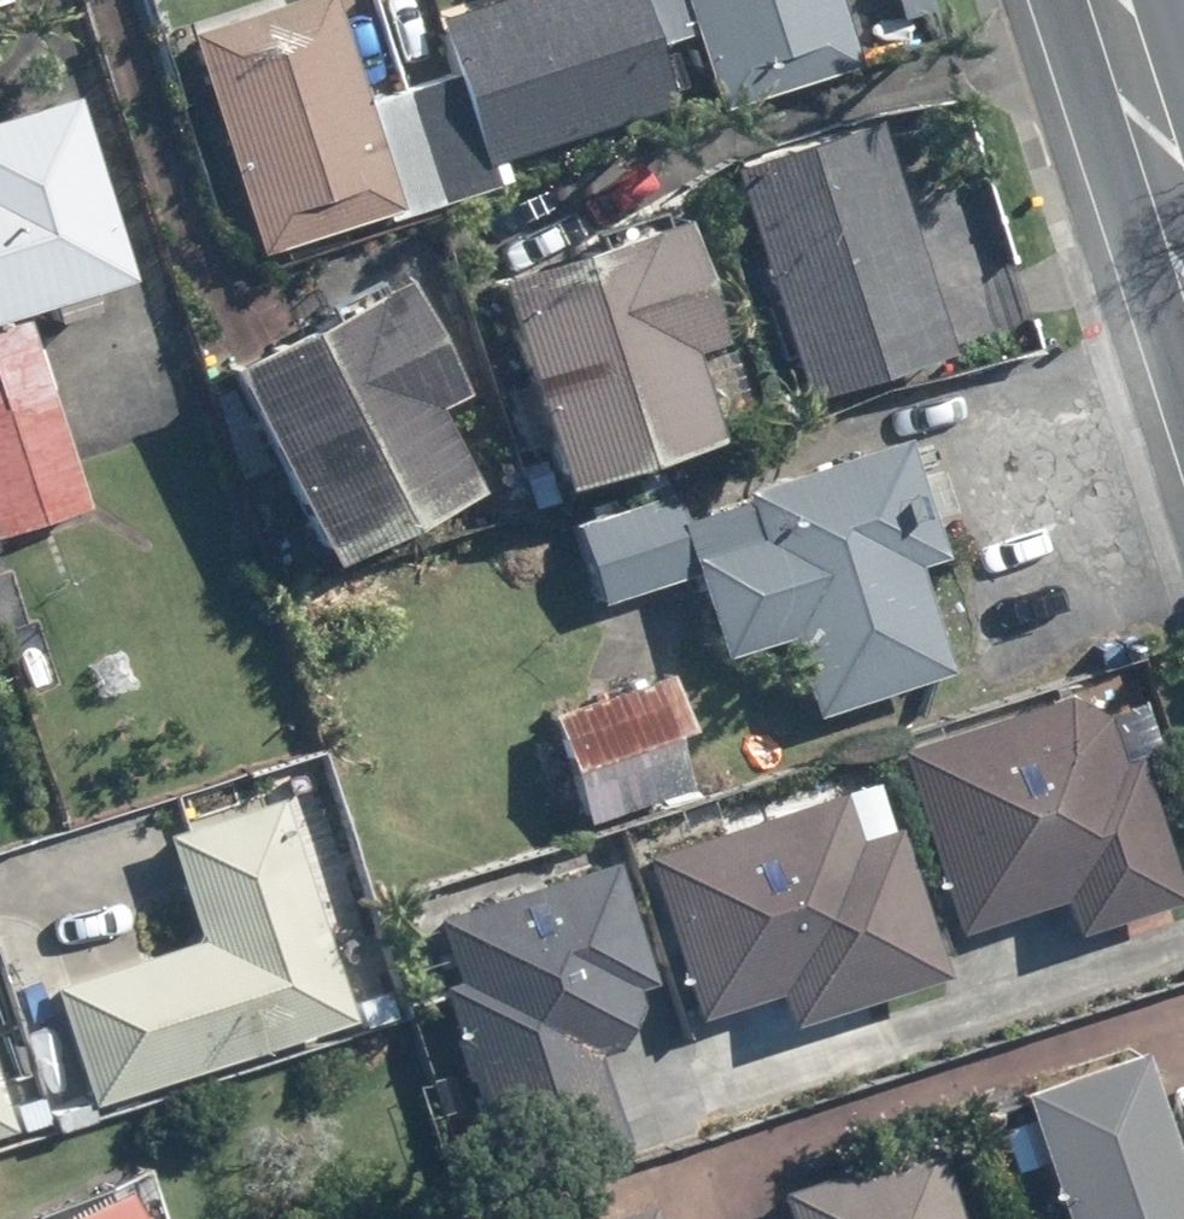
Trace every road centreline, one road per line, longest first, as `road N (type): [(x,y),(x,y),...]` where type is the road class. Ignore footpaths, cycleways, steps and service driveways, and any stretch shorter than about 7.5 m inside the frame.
road 1 (primary): [(1183,234),(1108,0)]

